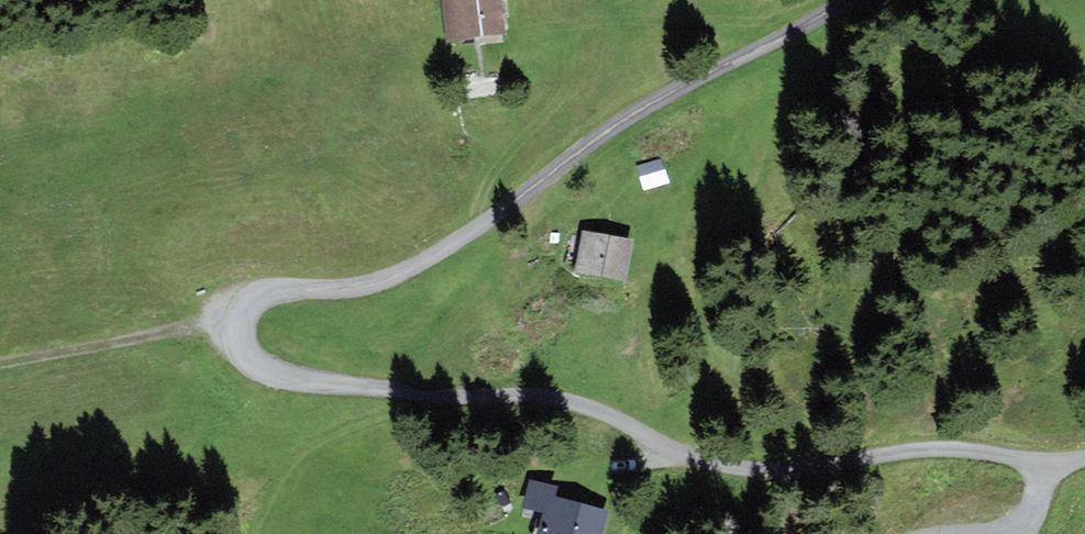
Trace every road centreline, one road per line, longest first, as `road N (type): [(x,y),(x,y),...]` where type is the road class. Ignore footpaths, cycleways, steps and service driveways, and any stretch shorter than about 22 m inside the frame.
road 1 (track): [(848,0),(675,87),(484,231),(407,274),(361,289),(260,299),(239,318),(243,353),(267,377),(325,389),(429,392)]
road 2 (track): [(429,392),(527,394),(589,409),(690,460),(757,474),(933,455),(1084,458)]
road 3 (track): [(429,392),(318,444),(265,485),(243,533)]
road 4 (track): [(236,332),(173,330),(0,364)]
road 5 (track): [(1061,462),(989,526),(961,533)]

